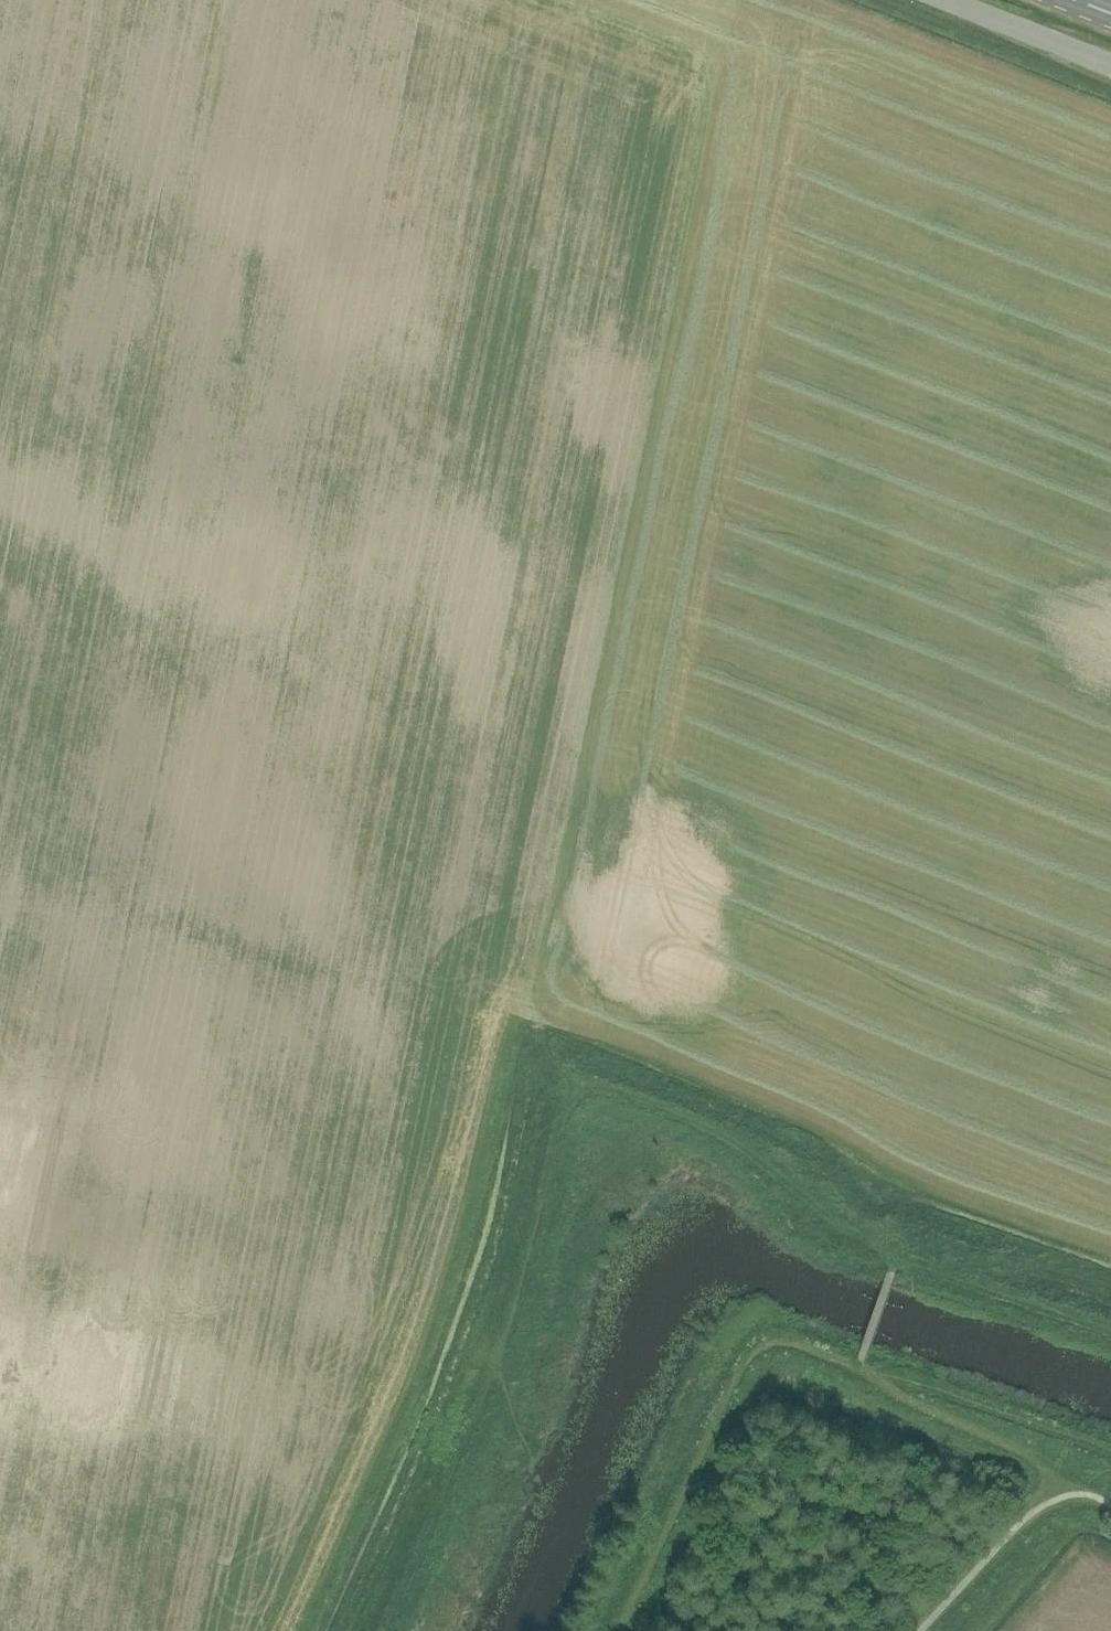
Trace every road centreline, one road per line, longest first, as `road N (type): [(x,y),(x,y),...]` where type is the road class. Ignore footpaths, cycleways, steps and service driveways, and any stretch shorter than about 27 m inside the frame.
road 1 (track): [(895,1264),(811,1213),(750,1154),(698,1126),(556,1077)]
road 2 (track): [(1077,1495),(1020,1447),(871,1375)]
road 3 (track): [(1110,1338),(895,1264)]
road 4 (unclassified): [(1110,62),(953,0)]

